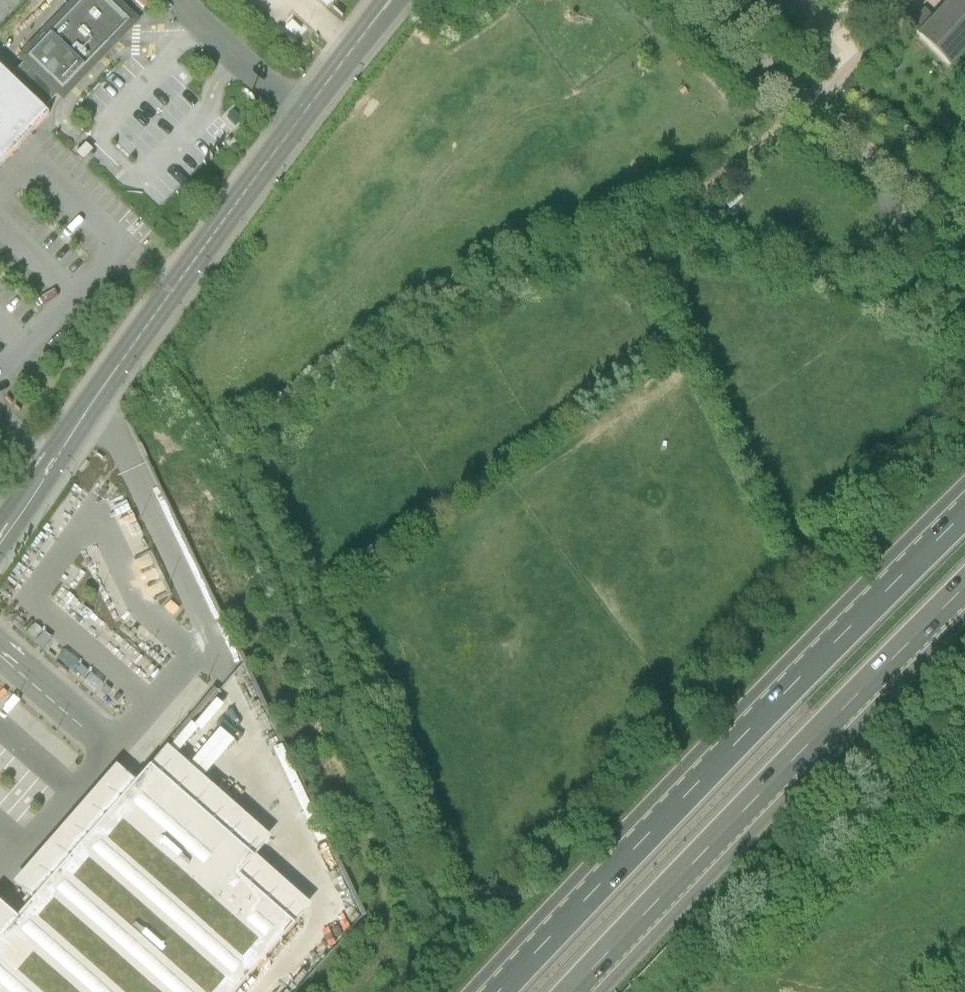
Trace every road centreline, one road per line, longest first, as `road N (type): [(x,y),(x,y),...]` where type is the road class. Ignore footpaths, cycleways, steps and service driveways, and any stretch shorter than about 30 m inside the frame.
road 1 (secondary): [(0,533),(394,0)]
road 2 (motorway): [(964,522),(522,991)]
road 3 (motorway): [(590,991),(964,591)]

